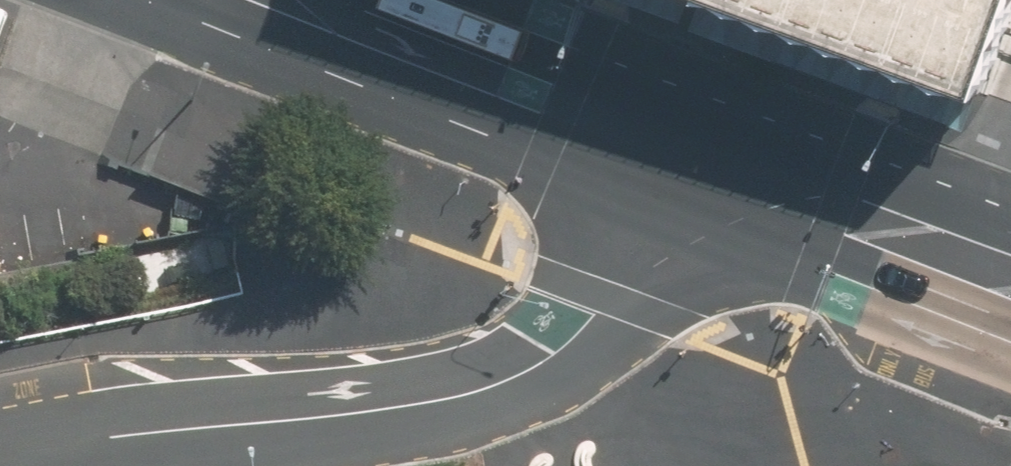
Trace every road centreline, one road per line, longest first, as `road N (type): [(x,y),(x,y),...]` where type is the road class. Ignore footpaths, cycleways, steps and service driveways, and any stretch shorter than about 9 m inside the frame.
road 1 (residential): [(0,449),(485,373),(568,345),(624,286),(698,171)]
road 2 (secondary): [(255,0),(698,171)]
road 3 (secondary): [(698,171),(1010,291)]

